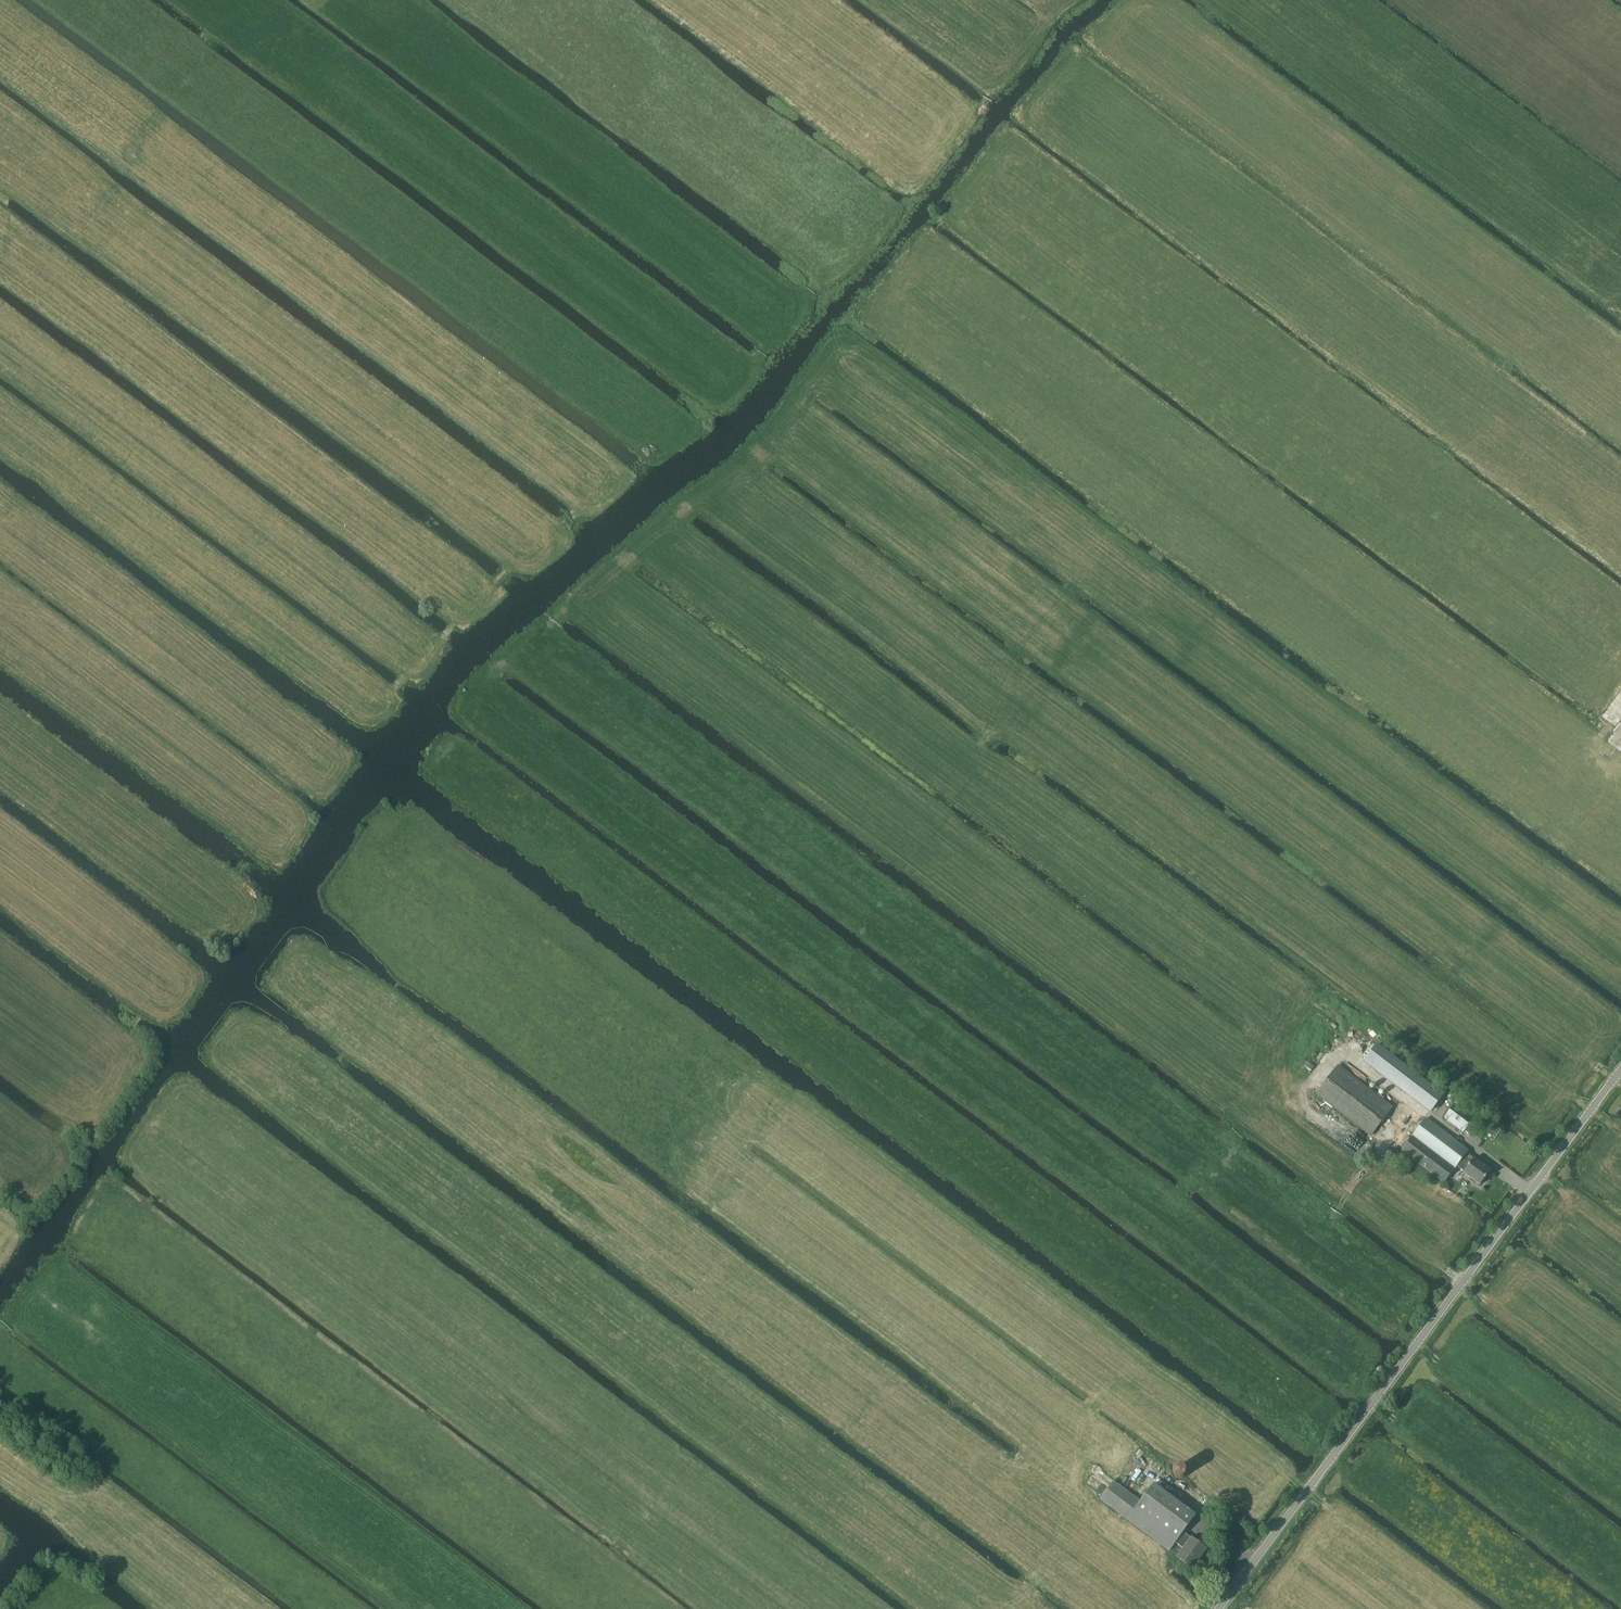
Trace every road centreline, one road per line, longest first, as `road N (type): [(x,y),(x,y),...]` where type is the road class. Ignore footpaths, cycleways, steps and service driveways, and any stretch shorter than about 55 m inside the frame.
road 1 (unclassified): [(1219,1608),(1620,1070)]

